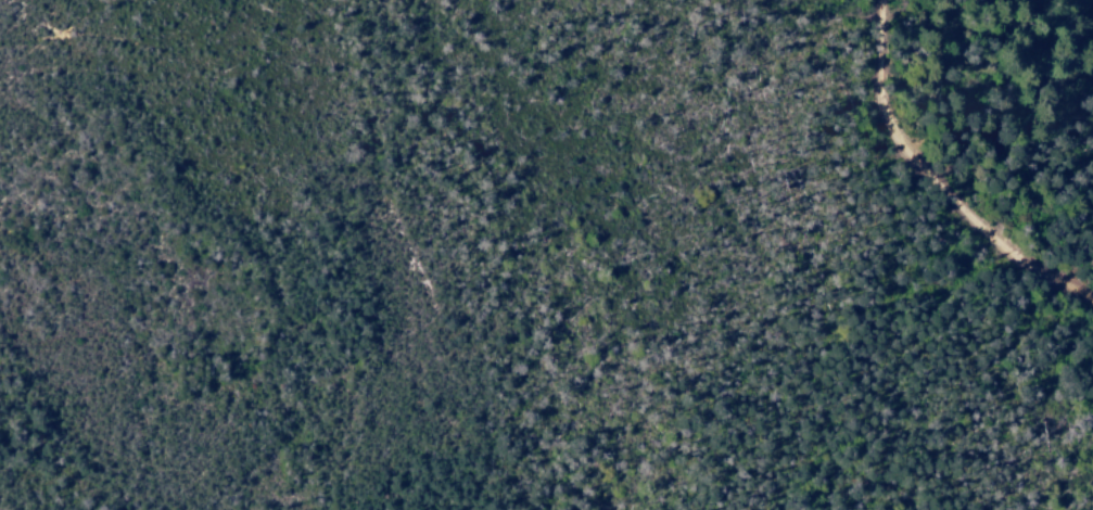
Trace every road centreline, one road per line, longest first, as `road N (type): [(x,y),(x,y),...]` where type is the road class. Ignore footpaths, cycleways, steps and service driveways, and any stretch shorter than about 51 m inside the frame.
road 1 (residential): [(1092,319),(989,255),(890,137),(876,79),(880,0)]

